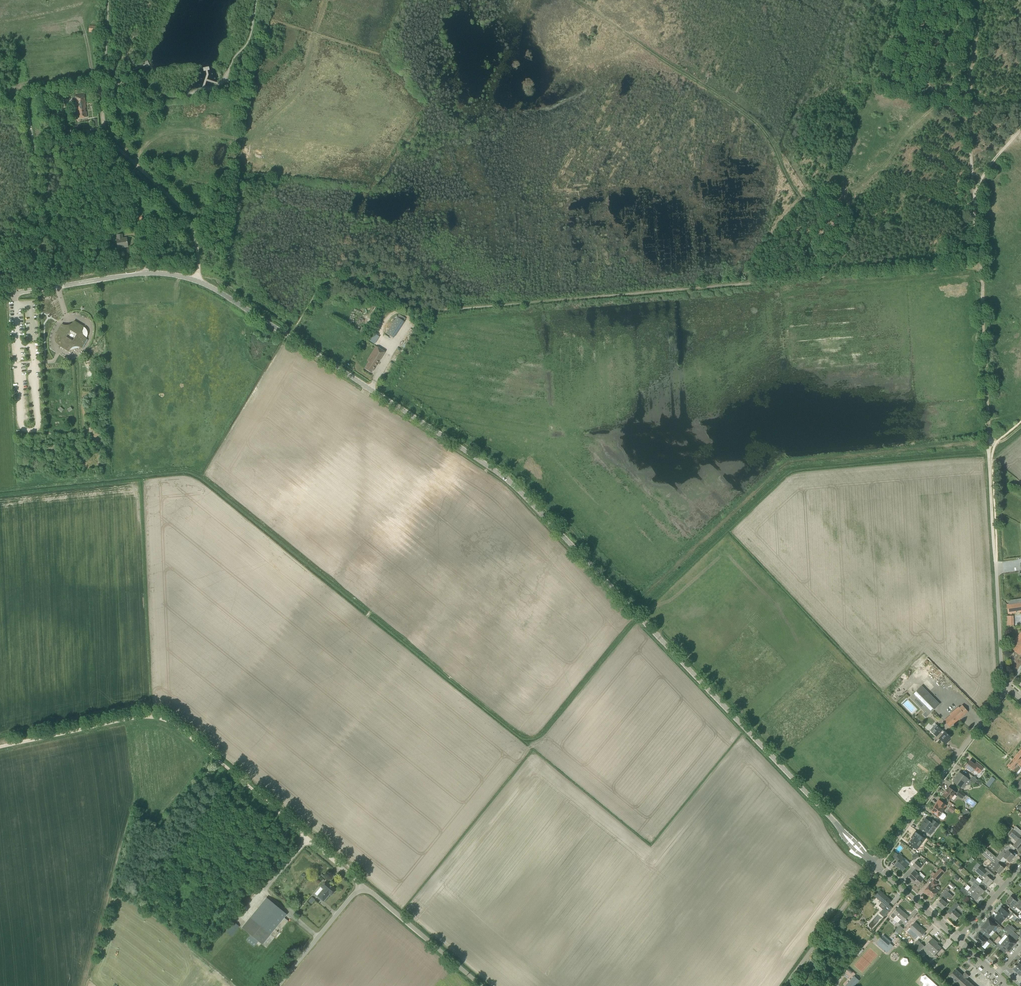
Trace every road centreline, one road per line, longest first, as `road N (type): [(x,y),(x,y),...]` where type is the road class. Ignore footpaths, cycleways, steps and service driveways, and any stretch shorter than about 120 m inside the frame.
road 1 (unclassified): [(875,864),(499,474),(205,284),(156,273),(55,287)]
road 2 (track): [(979,266),(432,310),(344,279),(320,287),(295,328)]
road 3 (track): [(339,867),(161,713),(0,743)]
road 4 (track): [(827,278),(815,208),(794,190),(762,126),(577,0)]
road 5 (track): [(104,131),(184,212),(197,248),(194,281),(225,284),(295,328)]
road 6 (track): [(325,0),(308,78),(254,135),(164,133),(145,143),(135,163)]
road 7 (residential): [(875,864),(1006,688)]
road 8 (track): [(975,0),(974,196)]
road 9 (unclassified): [(478,985),(362,885)]
road 10 (residential): [(785,985),(875,864)]
road 11 (unclassified): [(280,985),(362,885)]
road 12 (unclassified): [(1006,688),(996,564)]
road 13 (track): [(996,564),(990,443)]

